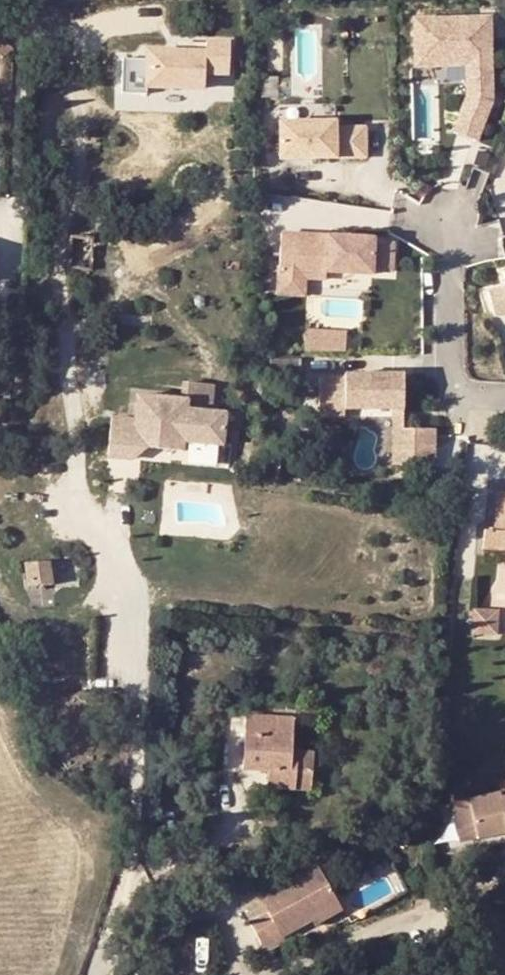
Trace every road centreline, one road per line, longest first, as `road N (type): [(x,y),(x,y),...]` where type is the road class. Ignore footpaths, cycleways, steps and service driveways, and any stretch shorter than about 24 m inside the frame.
road 1 (residential): [(504,400),(472,400),(452,376),(450,228)]

